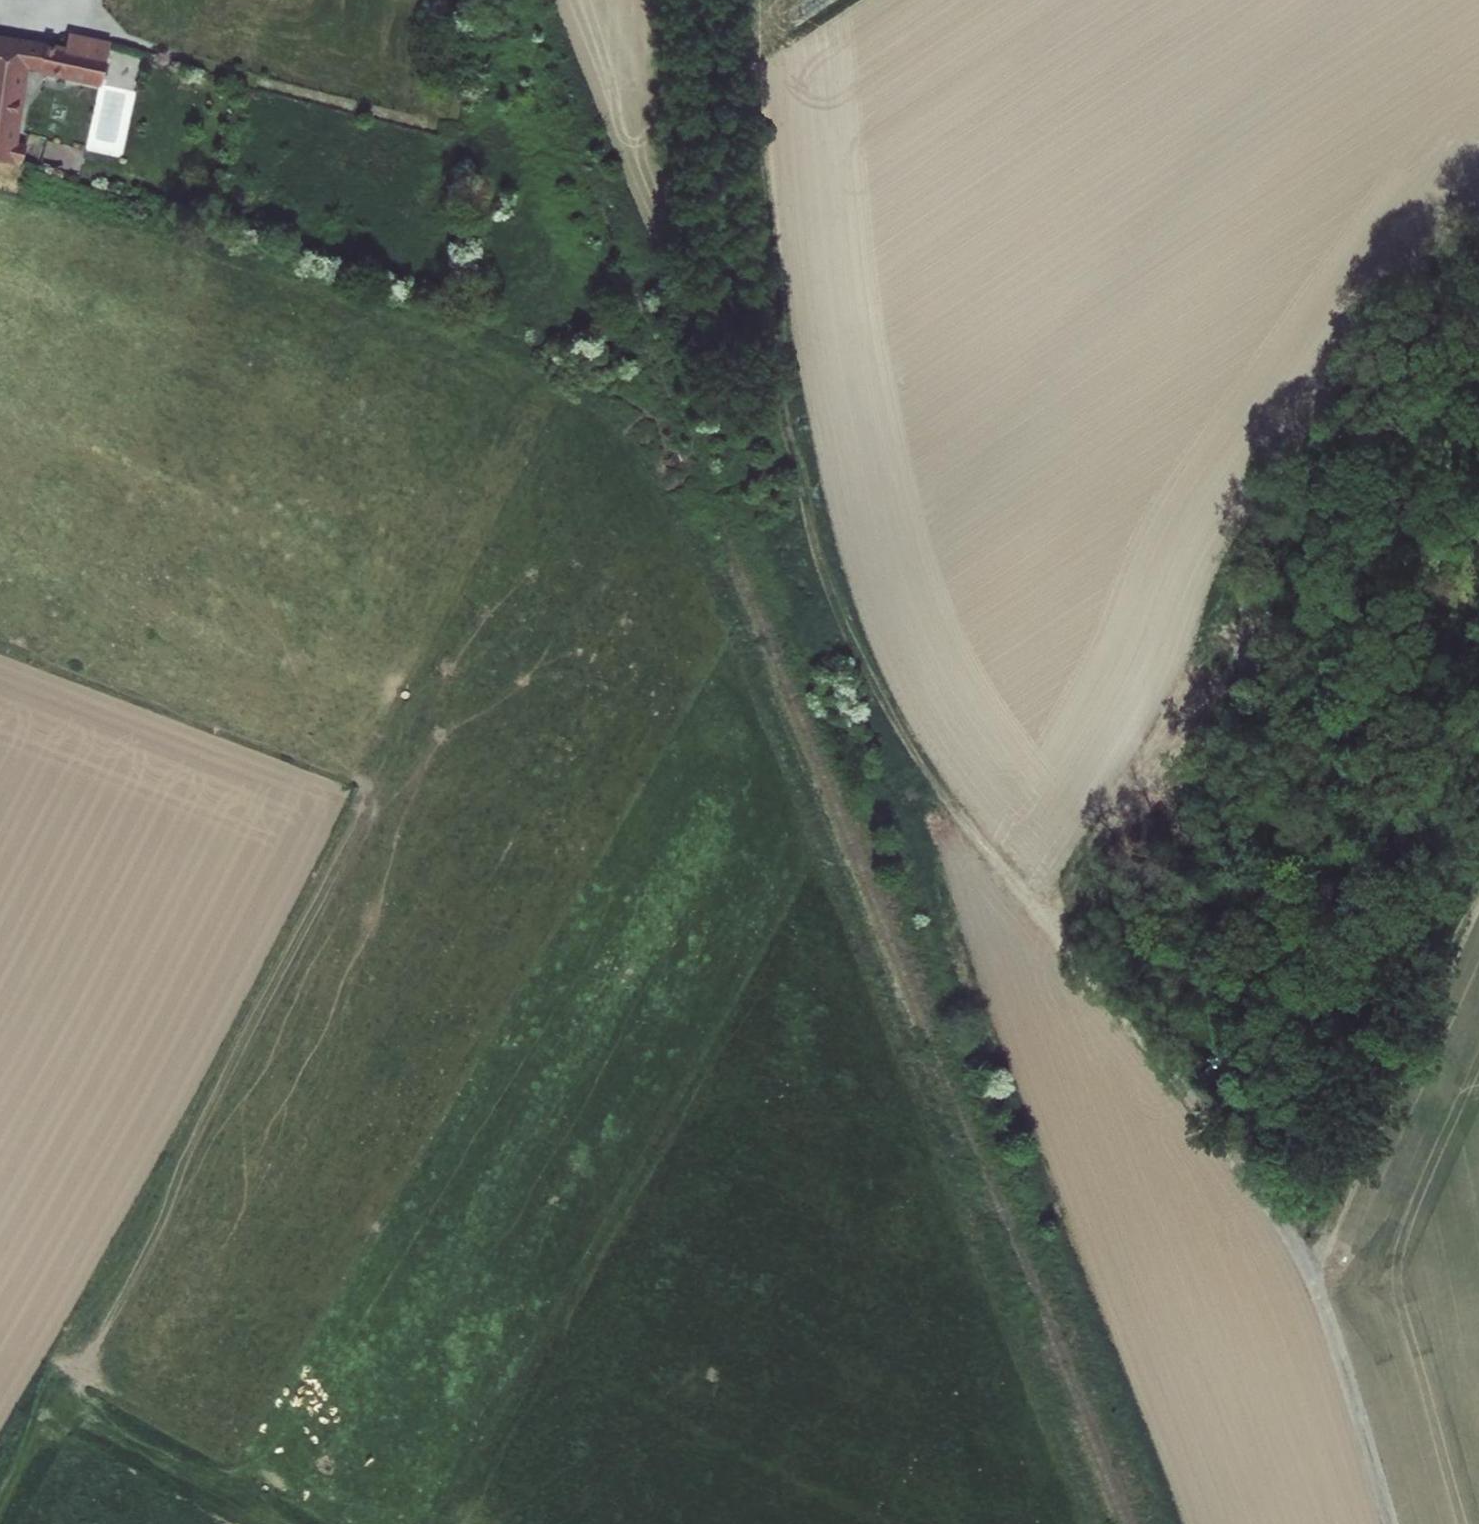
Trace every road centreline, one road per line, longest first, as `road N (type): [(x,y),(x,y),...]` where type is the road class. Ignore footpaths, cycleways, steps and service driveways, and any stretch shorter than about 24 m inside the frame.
road 1 (track): [(1392,1523),(1324,1293),(1297,1240),(1071,942),(940,789),(864,662),(810,539),(740,0)]

